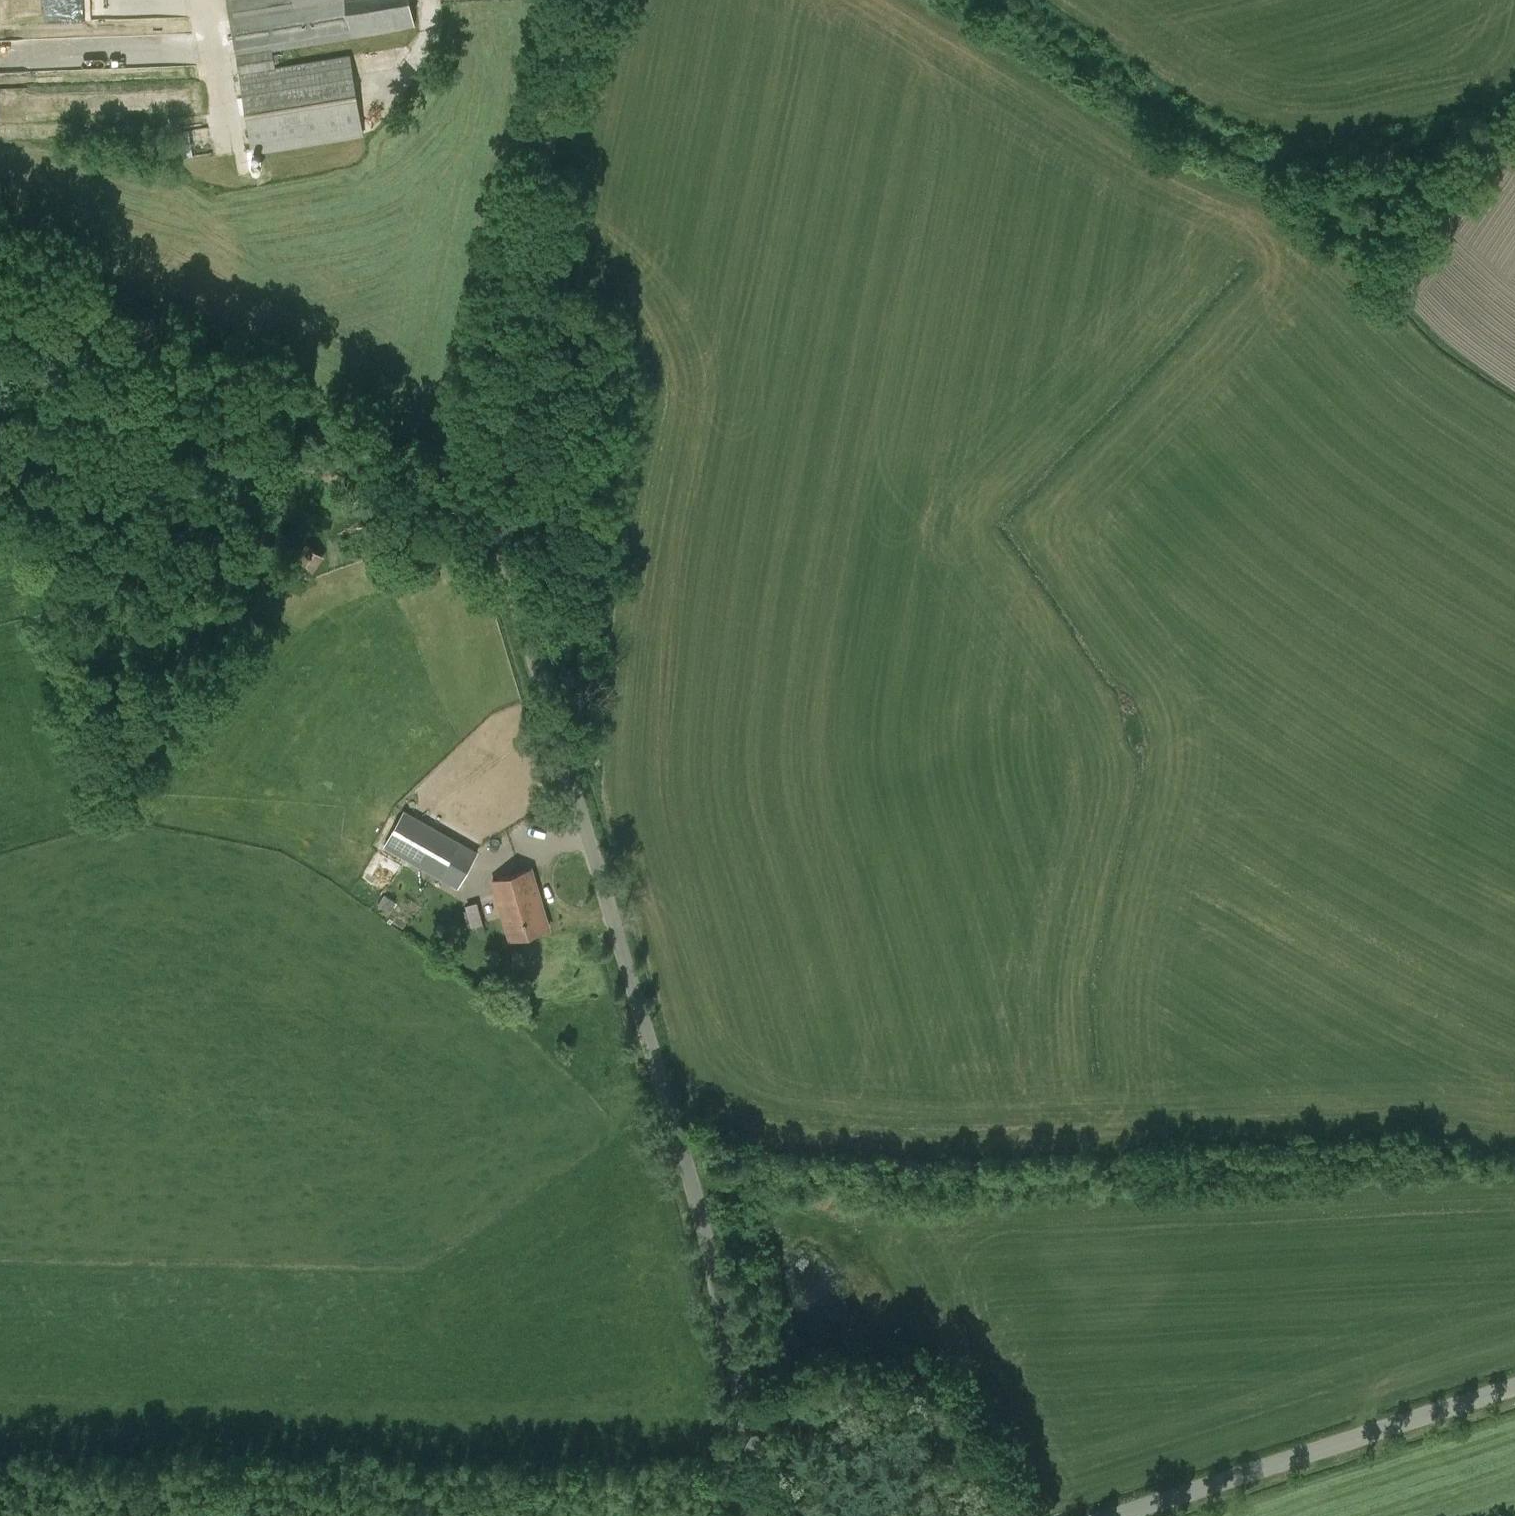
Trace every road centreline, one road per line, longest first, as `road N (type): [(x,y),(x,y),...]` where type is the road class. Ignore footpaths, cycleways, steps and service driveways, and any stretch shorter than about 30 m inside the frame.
road 1 (tertiary): [(766,1515),(745,1402),(641,1012),(507,578),(491,460),(501,365),(580,0)]
road 2 (tertiary): [(1110,1515),(1514,1386)]

